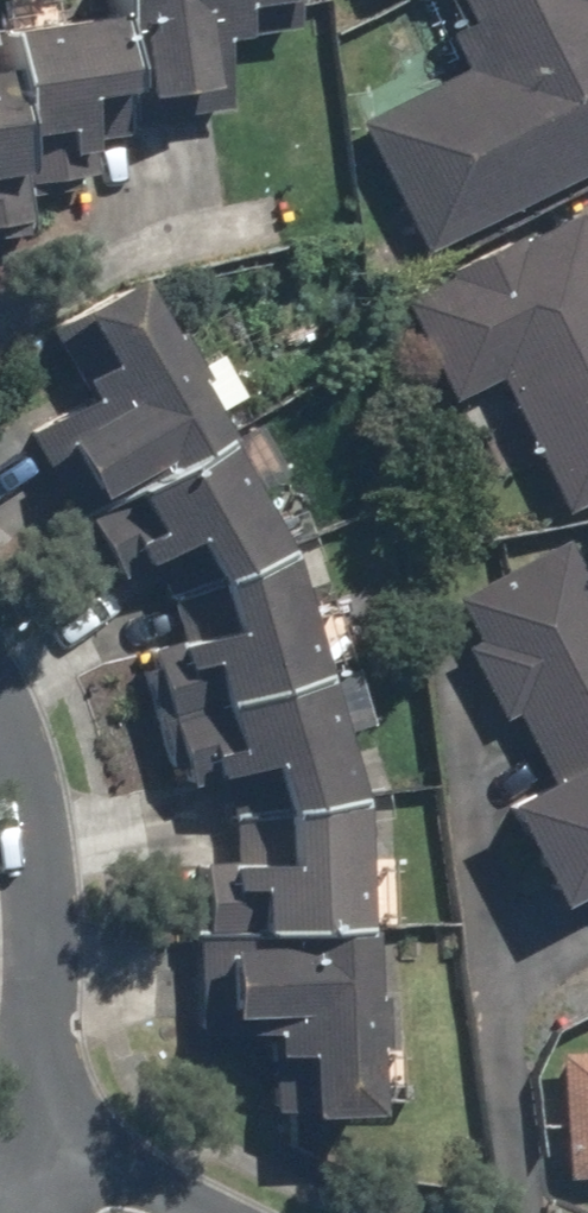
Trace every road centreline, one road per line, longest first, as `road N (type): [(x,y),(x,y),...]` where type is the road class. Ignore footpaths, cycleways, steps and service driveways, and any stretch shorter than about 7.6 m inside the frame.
road 1 (residential): [(0,726),(43,885),(47,1055)]
road 2 (residential): [(47,1055),(106,1146),(212,1212)]
road 3 (residential): [(47,1055),(24,1183),(7,1212)]

